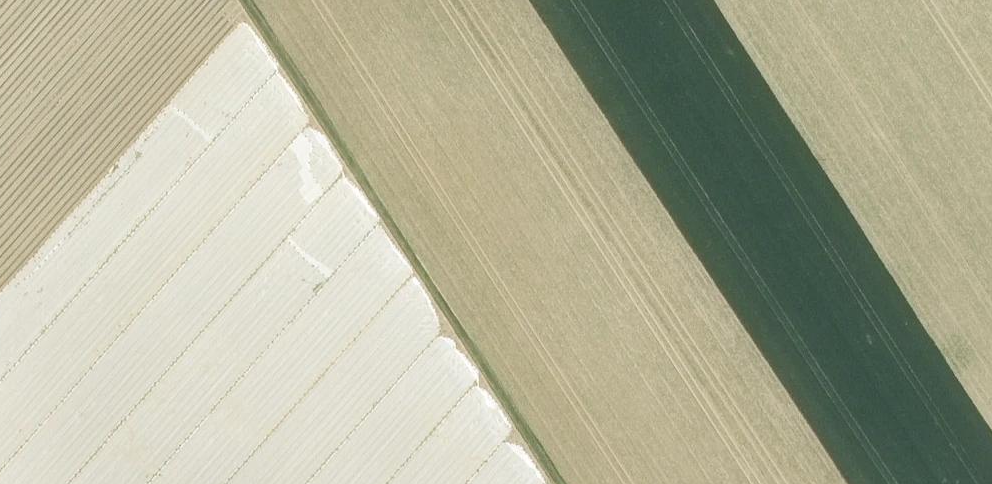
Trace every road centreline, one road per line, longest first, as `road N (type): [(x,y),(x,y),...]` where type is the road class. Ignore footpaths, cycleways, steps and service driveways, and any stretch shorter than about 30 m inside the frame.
road 1 (track): [(249,0),(565,483)]

